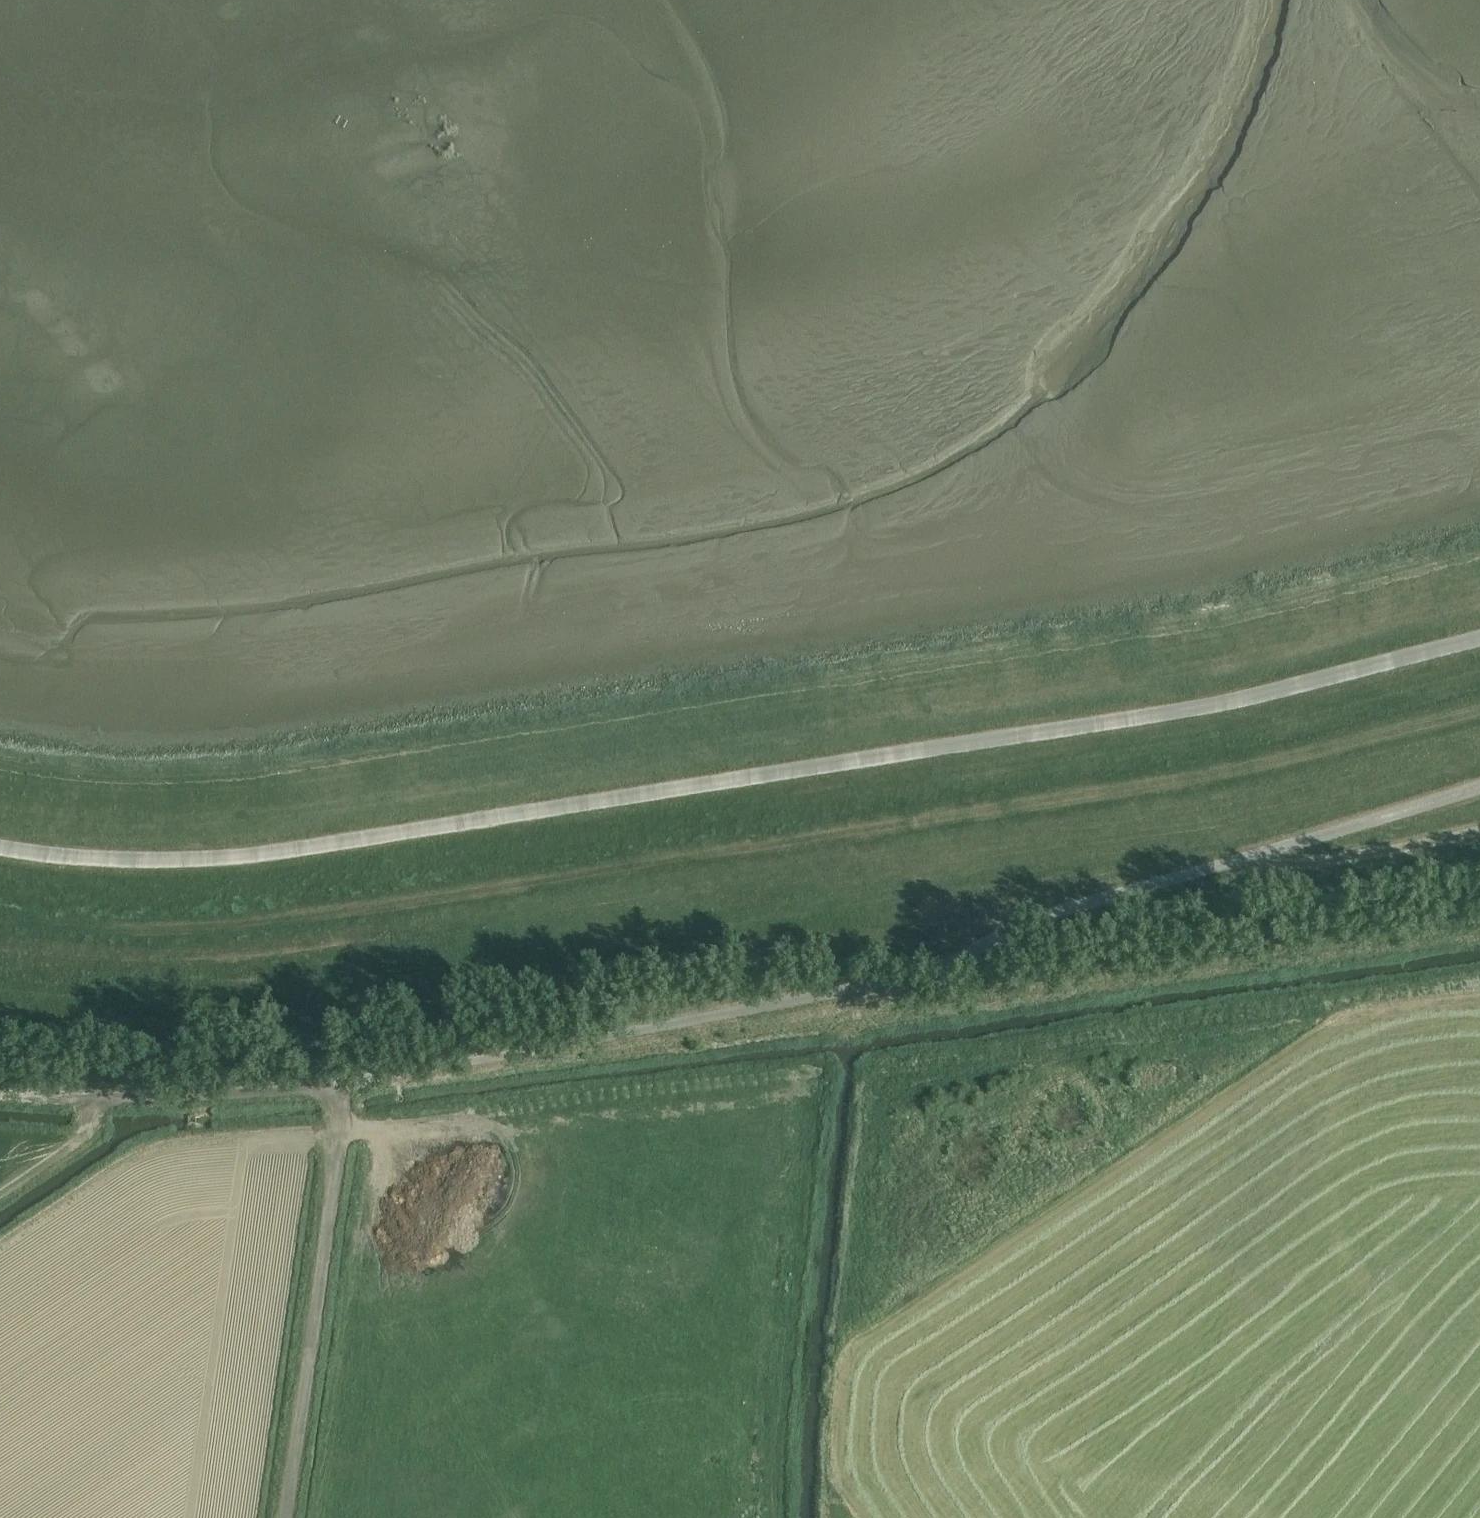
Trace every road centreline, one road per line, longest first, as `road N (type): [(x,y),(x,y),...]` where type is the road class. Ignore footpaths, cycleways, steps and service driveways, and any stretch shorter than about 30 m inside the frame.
road 1 (unclassified): [(0,848),(141,860),(260,856),(1220,705),(1479,639)]
road 2 (track): [(282,1517),(342,1095)]
road 3 (track): [(0,1093),(81,1098),(305,1086),(342,1095)]

